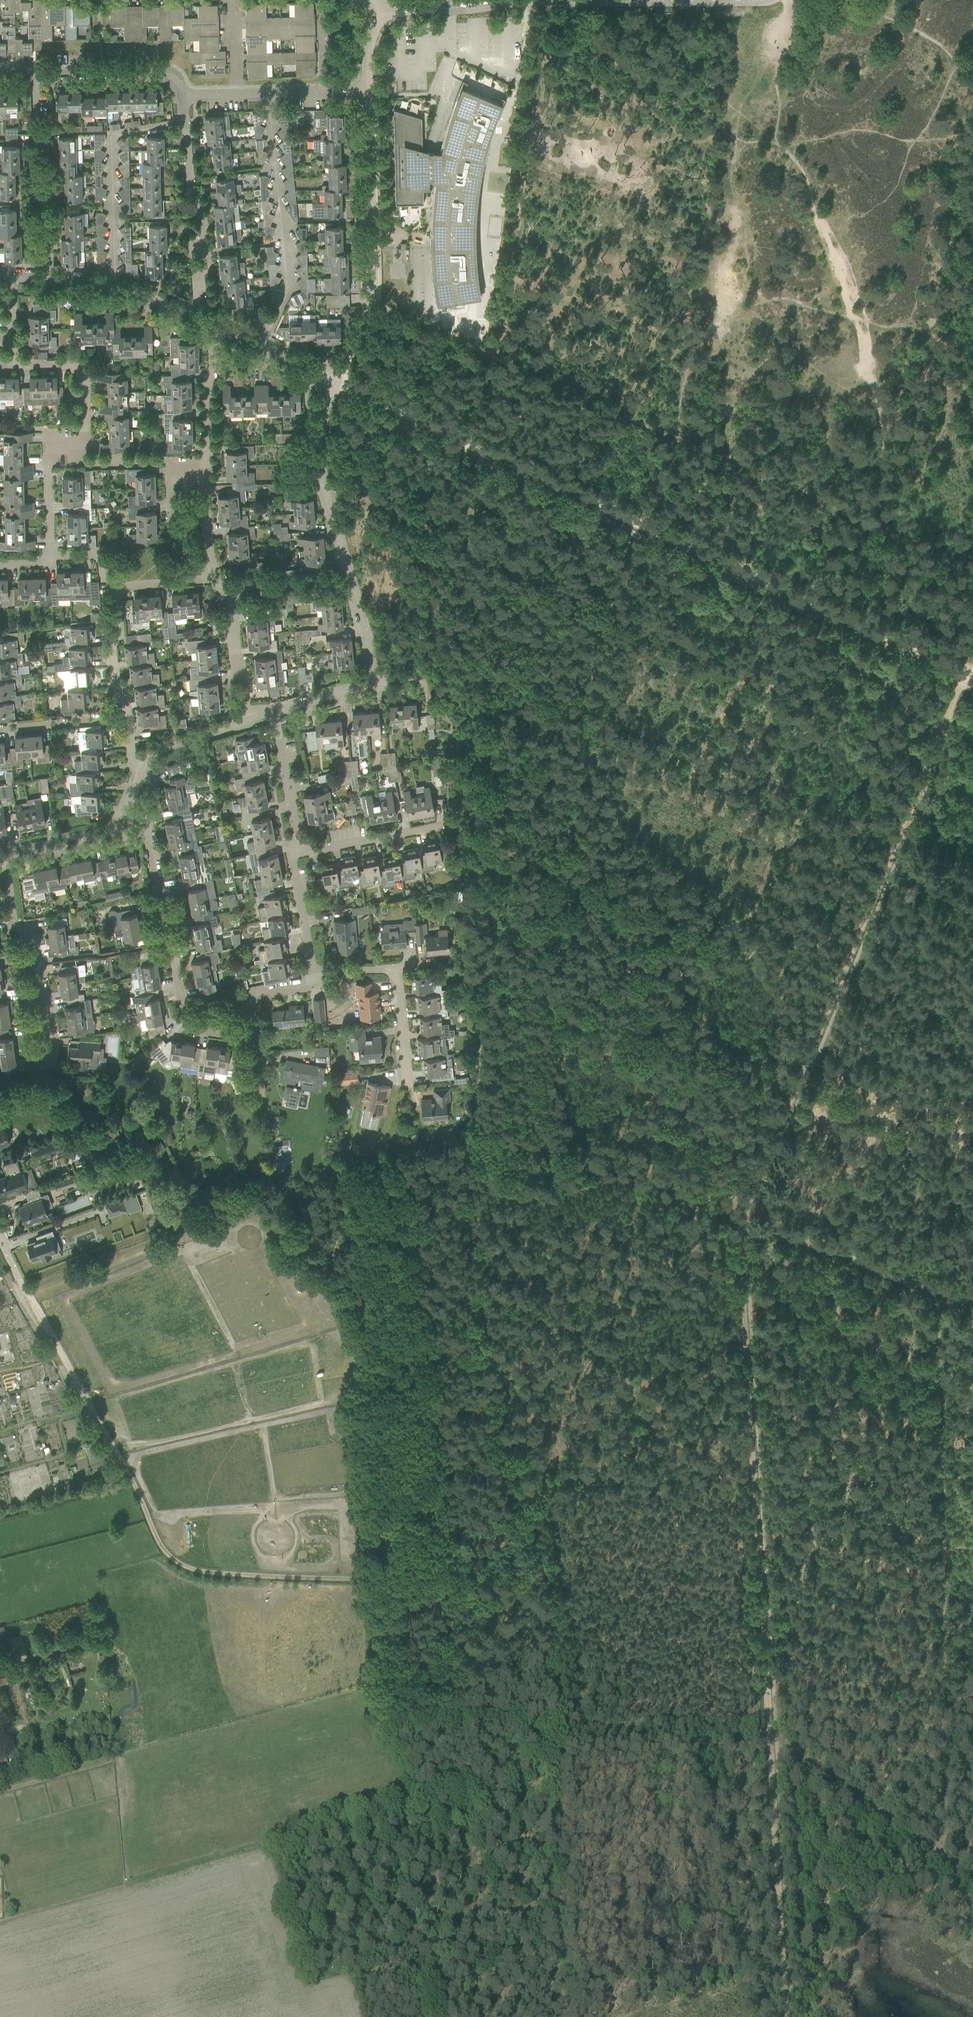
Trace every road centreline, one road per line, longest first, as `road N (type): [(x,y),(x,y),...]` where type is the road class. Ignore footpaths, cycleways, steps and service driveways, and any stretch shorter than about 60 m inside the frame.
road 1 (track): [(963,671),(739,1242),(787,2016)]
road 2 (track): [(544,1571),(385,1580),(185,1565),(163,1550),(18,1277)]
road 3 (track): [(963,671),(337,382)]
road 4 (track): [(927,762),(323,481)]
road 5 (track): [(945,1859),(780,1742),(561,1749),(544,1571)]
road 6 (track): [(479,1124),(743,1217),(752,1213),(949,1295)]
road 7 (track): [(948,1374),(945,1859)]
road 8 (track): [(479,1124),(481,1422),(544,1571)]
road 9 (track): [(895,544),(861,315),(794,157),(775,140)]
road 10 (track): [(972,353),(916,322),(740,289),(739,212),(728,173),(737,137)]
road 11 (track): [(824,1013),(804,972),(508,847)]
road 12 (track): [(492,965),(791,1093)]
road 13 (track): [(561,1749),(555,1771),(559,1945),(448,1992)]
road 14 (residential): [(337,382),(371,299),(367,91)]
road 15 (residential): [(254,1032),(193,1030),(147,831),(123,816)]
road 16 (track): [(508,847),(479,1124)]
road 17 (residential): [(193,316),(193,263),(204,234),(182,95)]
road 18 (residential): [(47,1064),(33,939),(12,921),(3,854)]
road 19 (residential): [(84,427),(84,375),(71,366),(16,365),(11,277)]
road 20 (residential): [(49,280),(35,184),(34,75)]
road 21 (residential): [(351,579),(319,456),(337,382)]
road 22 (residential): [(405,1088),(393,969),(313,975)]
road 23 (track): [(946,1587),(757,1536)]
road 24 (track): [(453,2016),(448,1992),(426,1973),(409,1930),(397,1836)]
road 25 (track): [(972,1112),(824,1040)]
road 26 (residential): [(34,75),(163,72),(174,75),(182,95)]
road 27 (residential): [(290,854),(443,826)]
road 28 (residential): [(193,316),(114,287),(49,280)]
road 29 (residential): [(49,555),(47,446),(85,445)]
road 30 (residential): [(290,854),(297,835),(273,713)]
road 31 (residential): [(246,722),(232,612),(220,590)]
road 32 (residential): [(205,462),(216,327)]
road 33 (residential): [(337,382),(216,327)]
road 34 (residential): [(220,590),(351,579)]
road 35 (residential): [(236,94),(367,91)]
road 36 (residential): [(126,717),(116,688),(115,588)]
road 37 (residential): [(3,854),(107,833),(123,816)]
road 38 (residential): [(0,728),(126,717)]
road 39 (residential): [(313,975),(290,854)]
road 40 (track): [(743,113),(771,63),(783,0)]

